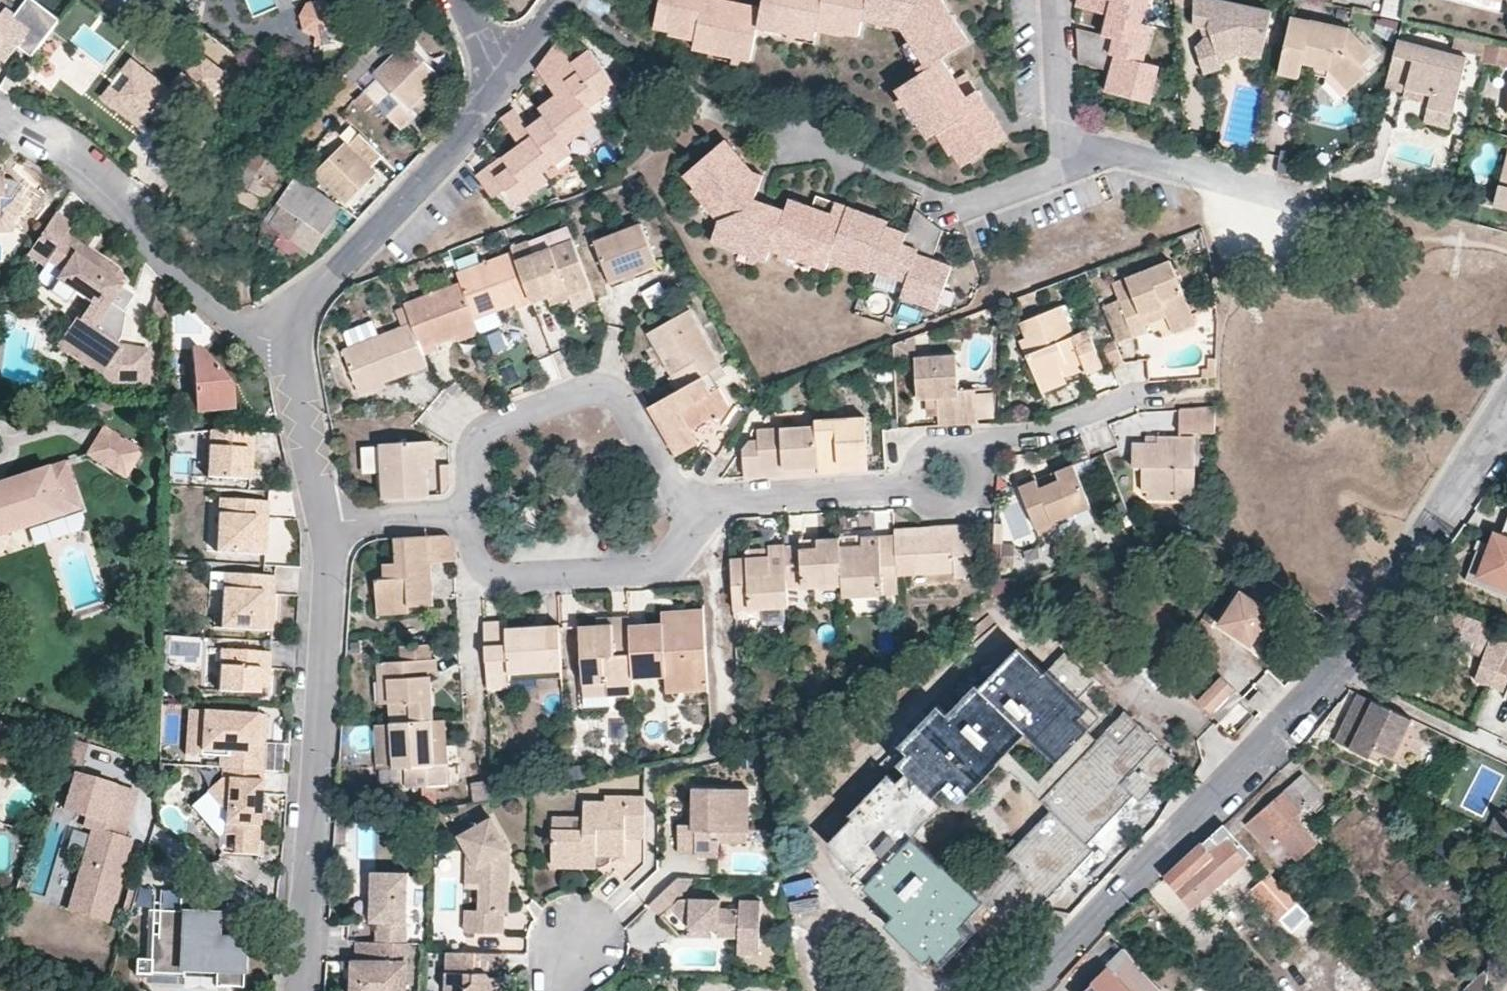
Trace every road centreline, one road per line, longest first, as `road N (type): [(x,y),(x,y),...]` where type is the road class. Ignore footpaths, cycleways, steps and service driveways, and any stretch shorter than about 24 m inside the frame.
road 1 (residential): [(1025,990),(1364,632),(1504,415)]
road 2 (residential): [(325,521),(331,563),(303,990)]
road 3 (residential): [(0,117),(47,138),(129,205),(166,260),(239,326),(289,340)]
road 4 (residential): [(684,500),(624,400),(603,388),(478,438),(475,513)]
road 5 (residential): [(289,340),(314,298),(457,149),(499,72)]
road 6 (residential): [(475,513),(476,552),(498,575),(656,568),(667,565),(688,535),(684,500)]
road 7 (residential): [(684,500),(914,487)]
road 8 (residential): [(1071,147),(1211,175),(1264,217)]
road 9 (residential): [(1160,397),(1130,398),(967,450)]
road 10 (residential): [(289,340),(325,521)]
road 11 (residential): [(325,521),(475,513)]
road 12 (residential): [(1056,0),(1061,120),(1071,147)]
road 13 (residential): [(1071,147),(1058,170),(954,208)]
road 14 (residential): [(914,487),(932,509),(961,509),(982,474),(967,450)]

